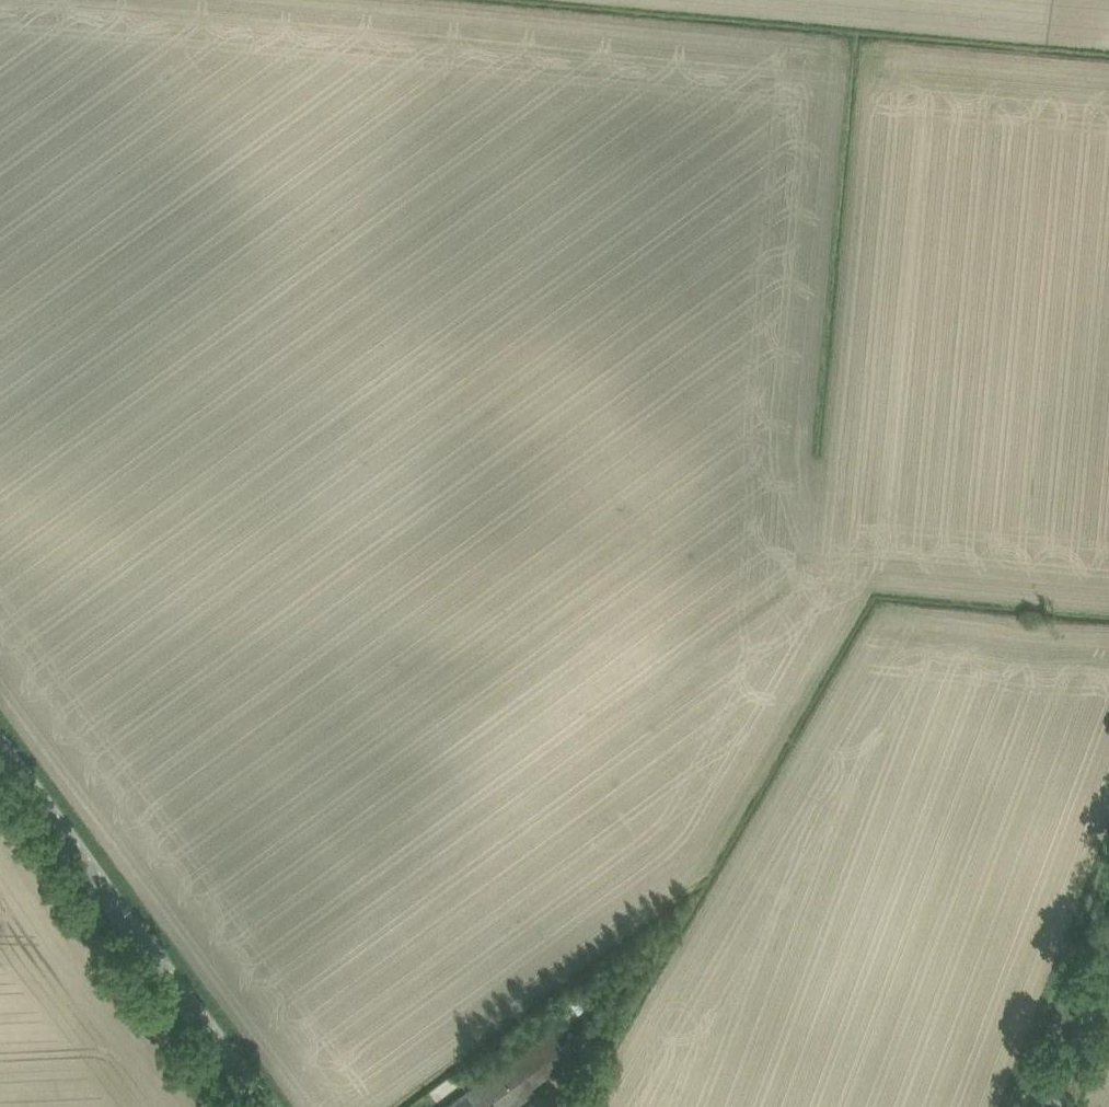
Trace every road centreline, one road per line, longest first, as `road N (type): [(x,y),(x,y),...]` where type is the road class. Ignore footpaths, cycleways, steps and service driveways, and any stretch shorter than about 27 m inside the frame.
road 1 (unclassified): [(269,1106),(0,738)]
road 2 (unclassified): [(1025,1106),(1108,895)]

